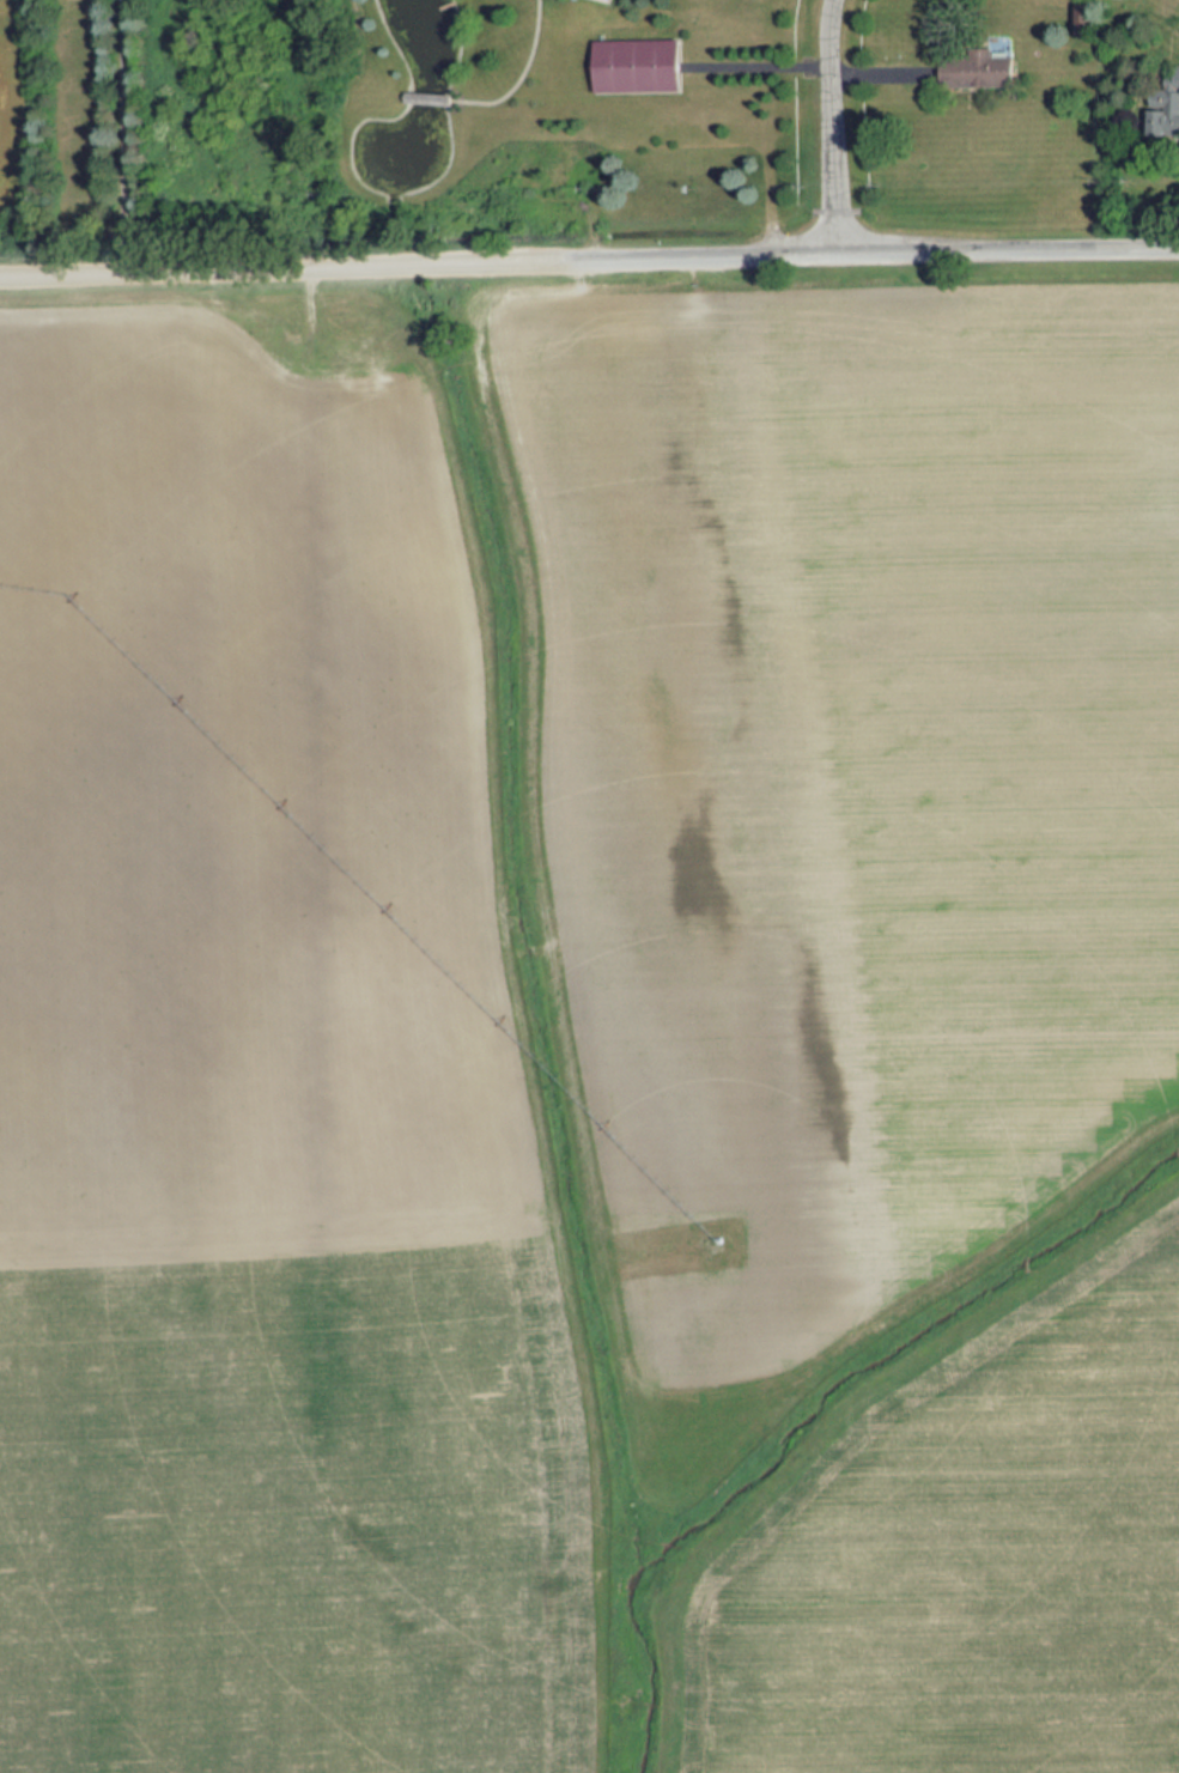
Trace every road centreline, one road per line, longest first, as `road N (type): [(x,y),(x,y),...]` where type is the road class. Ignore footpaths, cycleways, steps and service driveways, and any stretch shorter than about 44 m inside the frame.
road 1 (residential): [(1178,242),(561,256)]
road 2 (residential): [(561,256),(0,273)]
road 3 (residential): [(834,248),(820,47),(825,0)]

